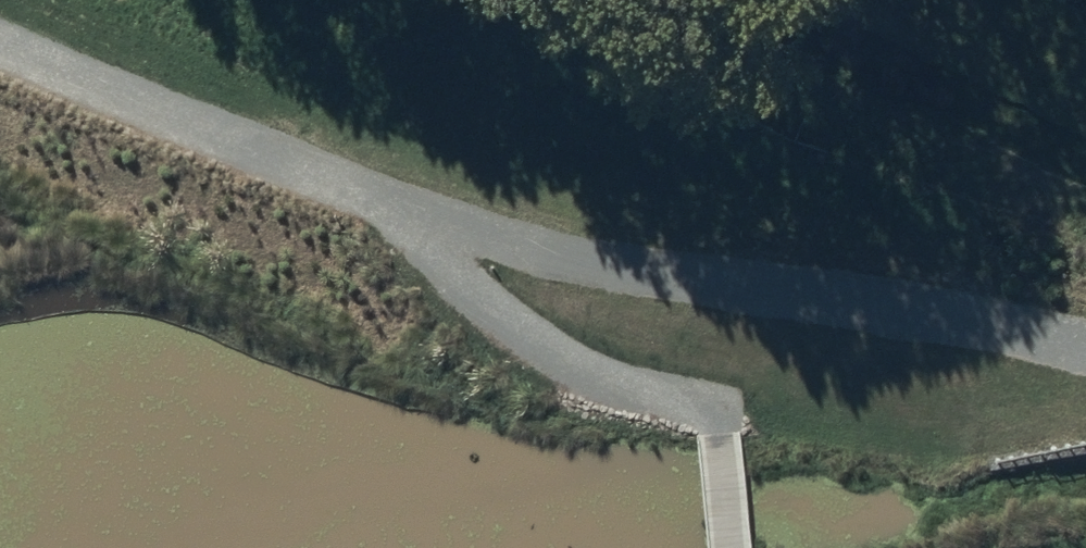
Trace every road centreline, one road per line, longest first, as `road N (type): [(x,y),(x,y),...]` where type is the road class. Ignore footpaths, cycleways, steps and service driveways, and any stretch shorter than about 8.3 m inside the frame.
road 1 (track): [(1085,346),(1012,325),(694,280),(419,219),(0,46)]
road 2 (track): [(419,219),(456,272),(570,362),(707,398),(720,433)]

